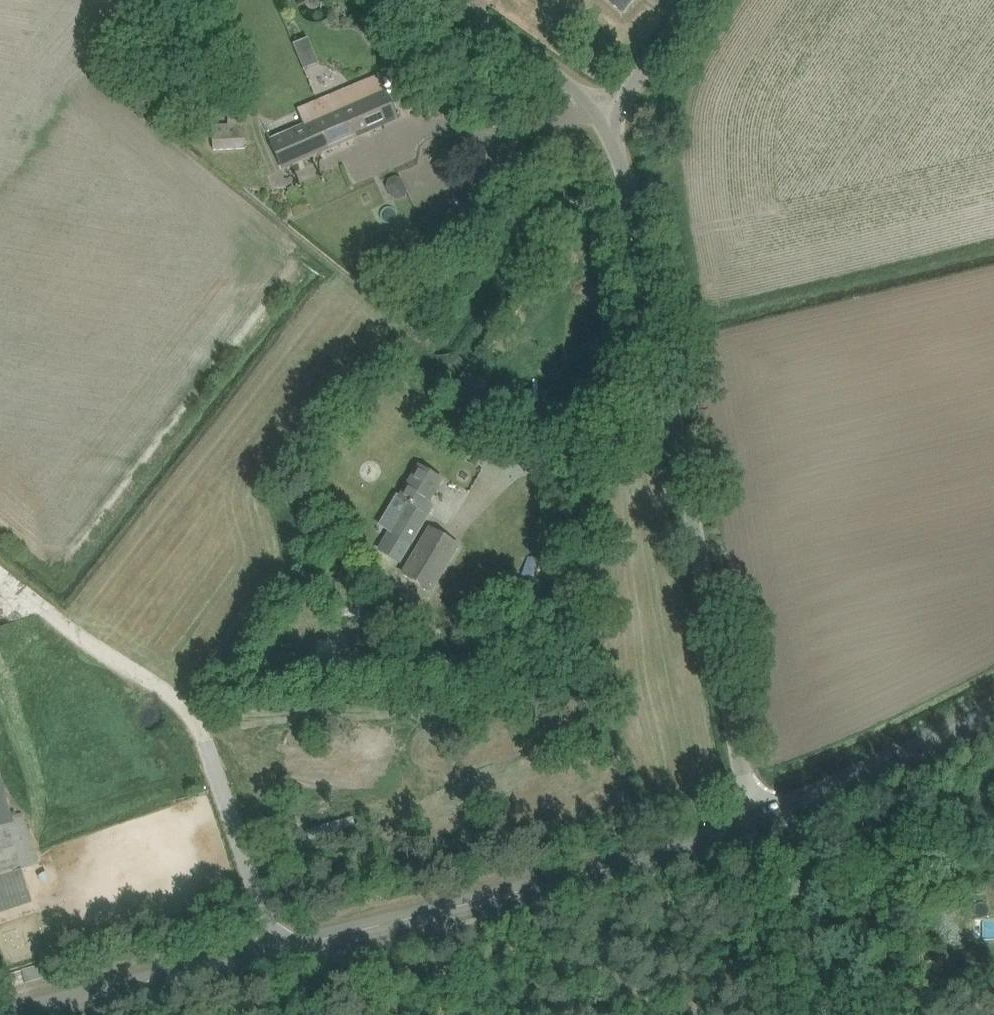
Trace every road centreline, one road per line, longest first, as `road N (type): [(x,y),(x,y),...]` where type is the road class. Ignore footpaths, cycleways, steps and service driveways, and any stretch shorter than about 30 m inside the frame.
road 1 (tertiary): [(753,822),(685,848),(0,1014)]
road 2 (unclassified): [(753,822),(611,115)]
road 3 (tertiary): [(993,709),(753,822)]
road 4 (unclassified): [(611,115),(437,0)]
road 5 (unclassified): [(787,1014),(753,822)]
road 6 (unclassified): [(611,115),(694,0)]

